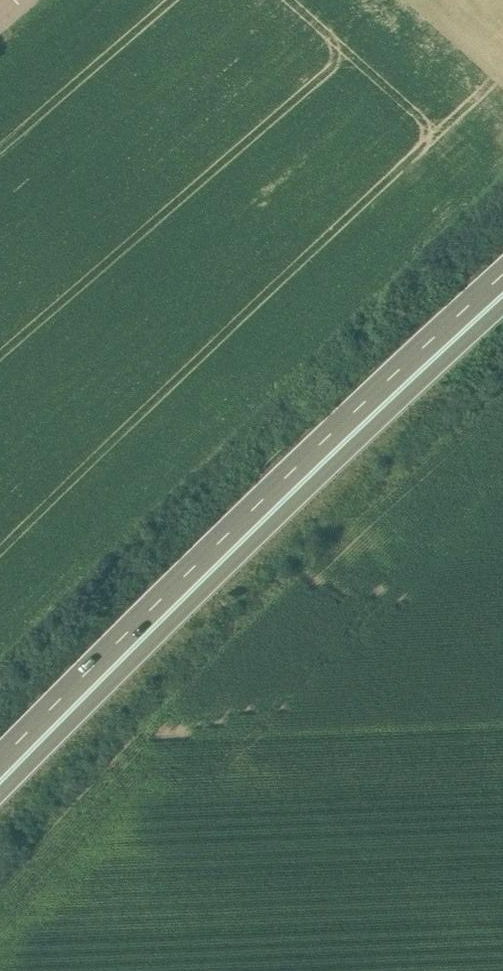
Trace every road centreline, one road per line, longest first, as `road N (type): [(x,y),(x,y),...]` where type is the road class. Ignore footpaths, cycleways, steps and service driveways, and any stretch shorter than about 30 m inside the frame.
road 1 (trunk): [(502,276),(0,748)]
road 2 (trunk): [(0,783),(502,311)]

